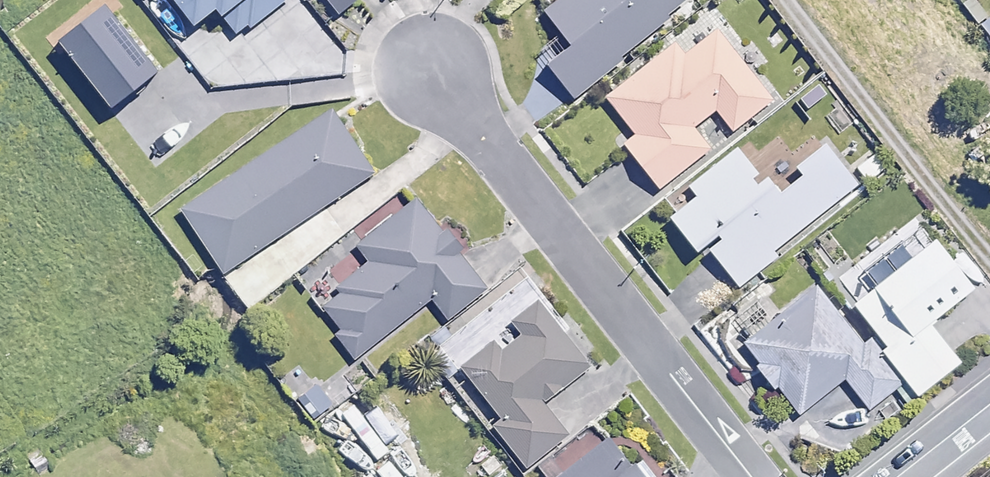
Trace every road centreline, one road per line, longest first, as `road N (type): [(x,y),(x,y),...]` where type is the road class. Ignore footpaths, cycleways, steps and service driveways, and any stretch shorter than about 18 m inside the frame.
road 1 (residential): [(421,66),(743,476)]

